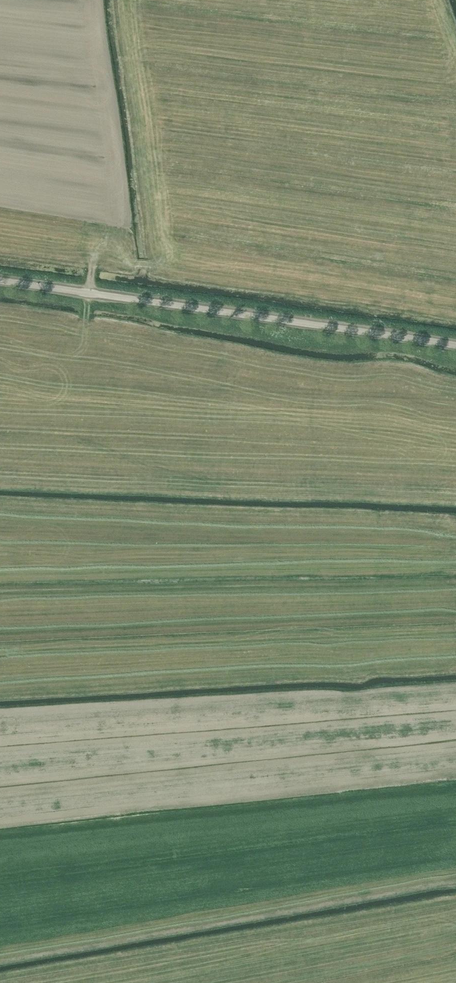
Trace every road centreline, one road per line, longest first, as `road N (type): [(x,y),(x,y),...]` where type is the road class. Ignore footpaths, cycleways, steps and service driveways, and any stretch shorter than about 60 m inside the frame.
road 1 (unclassified): [(455,345),(0,281)]

